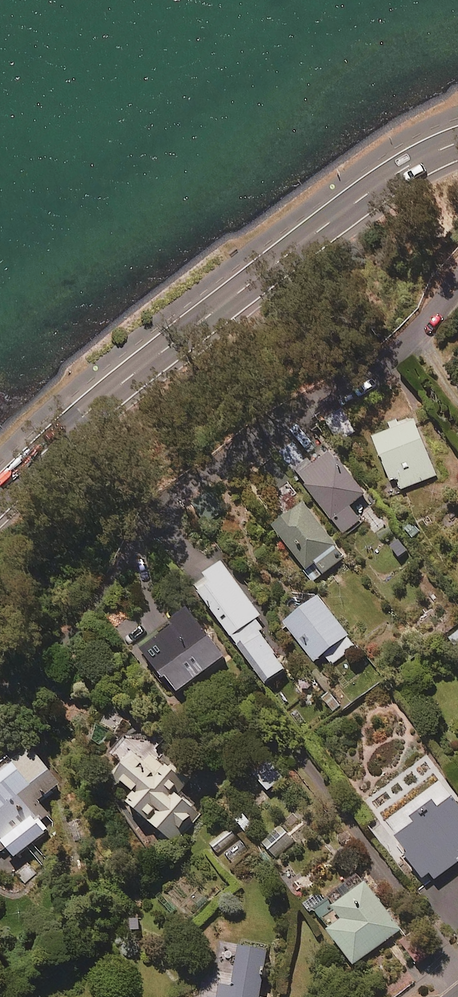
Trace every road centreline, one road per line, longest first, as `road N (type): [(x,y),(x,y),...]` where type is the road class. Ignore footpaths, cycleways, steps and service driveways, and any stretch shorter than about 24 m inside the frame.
road 1 (secondary): [(457,141),(397,172),(116,387),(0,495)]
road 2 (residential): [(457,284),(422,331),(368,378),(194,483),(119,570)]

